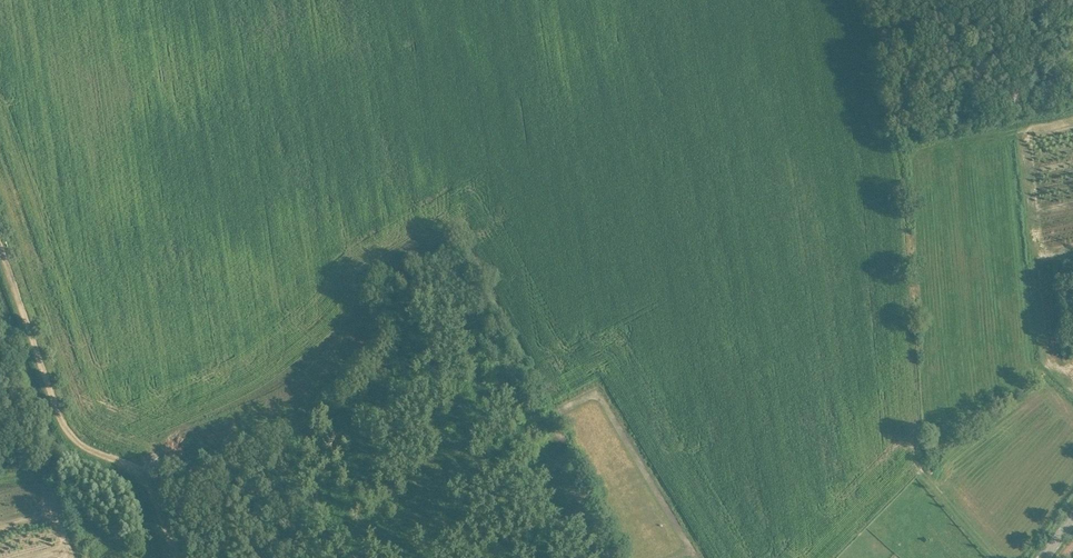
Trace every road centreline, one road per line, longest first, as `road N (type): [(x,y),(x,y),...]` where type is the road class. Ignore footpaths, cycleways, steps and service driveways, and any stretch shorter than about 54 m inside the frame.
road 1 (track): [(173,557),(143,478),(72,440),(63,426),(0,249)]

